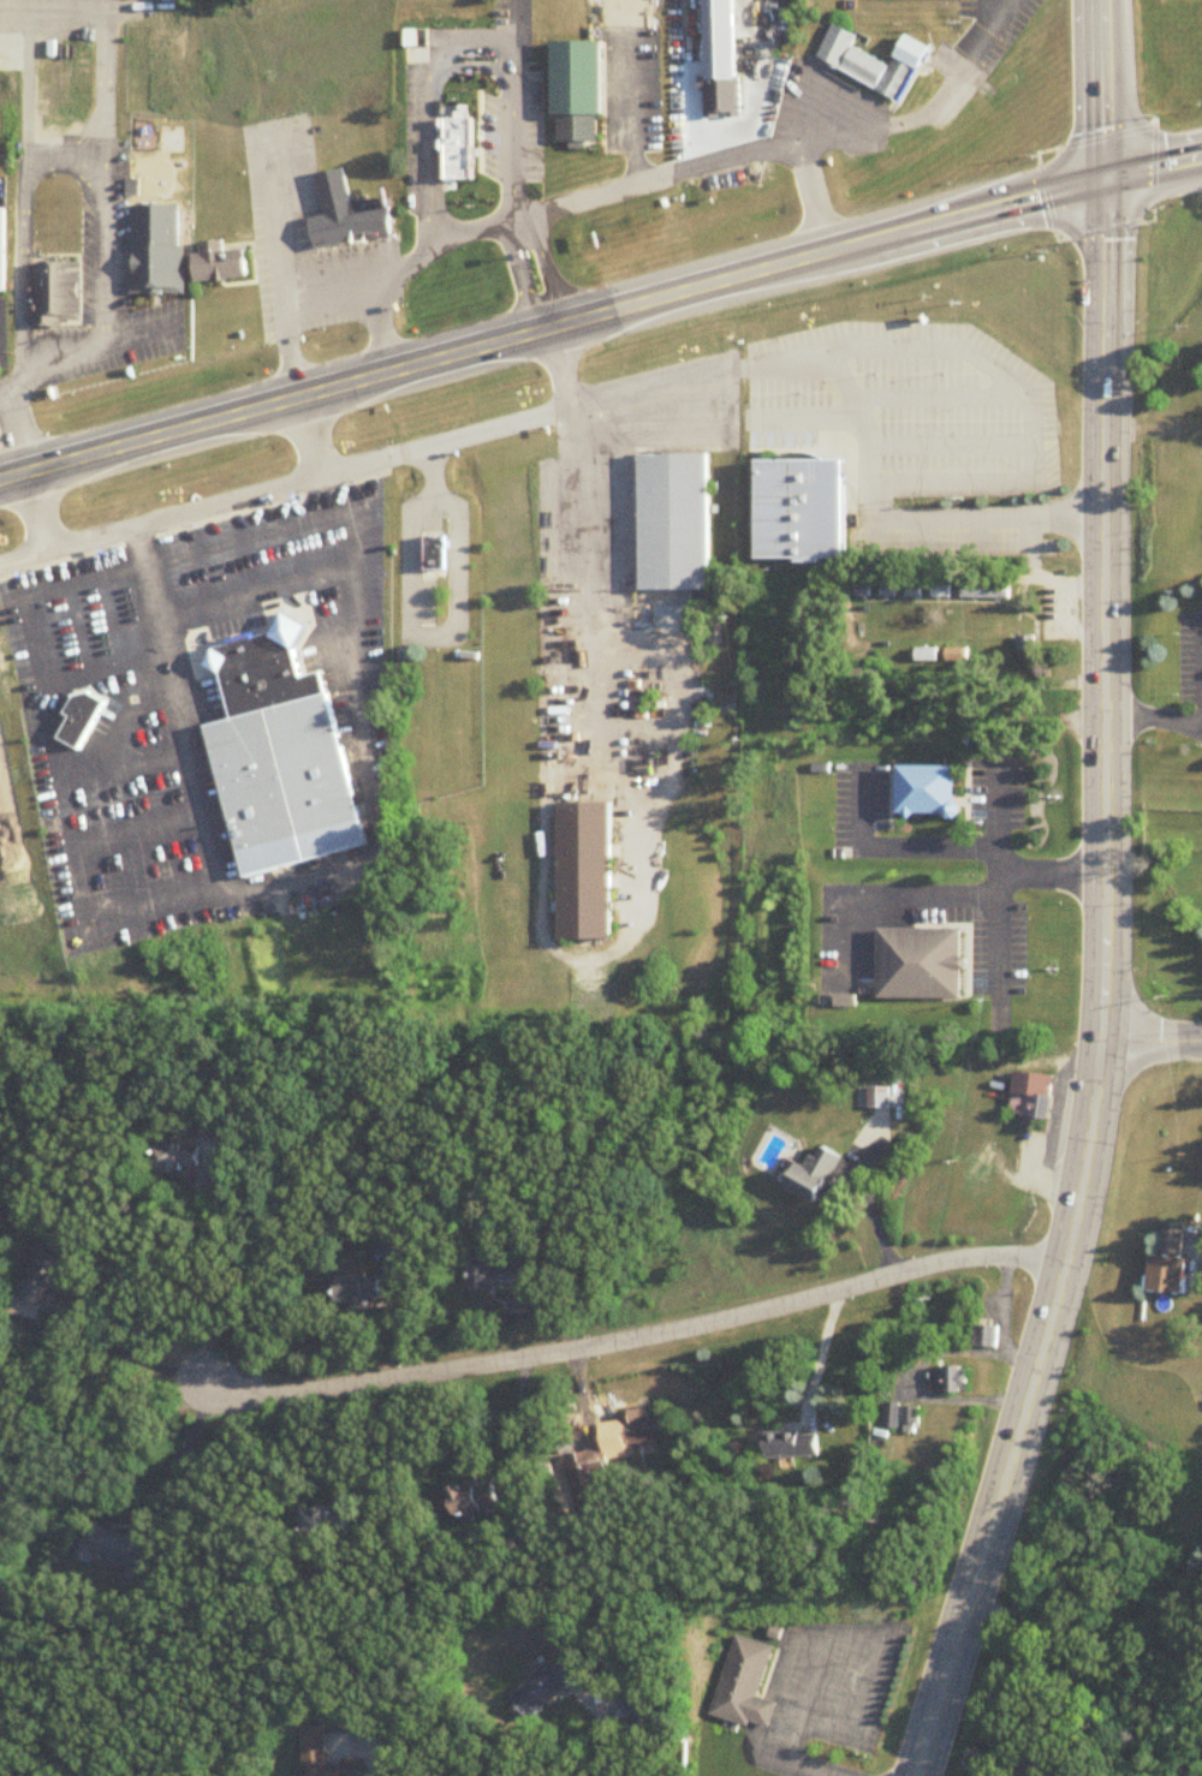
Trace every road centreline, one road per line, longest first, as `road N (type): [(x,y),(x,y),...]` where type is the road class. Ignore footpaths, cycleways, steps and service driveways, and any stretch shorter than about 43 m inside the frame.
road 1 (secondary): [(1107,177),(1105,869),(1093,1072),(1041,1341),(917,1775)]
road 2 (secondary): [(0,480),(1201,157)]
road 3 (residential): [(1060,1262),(1014,1250),(938,1253),(494,1355),(260,1388),(224,1385),(197,1372)]
road 4 (secondary): [(1106,0),(1107,177)]

